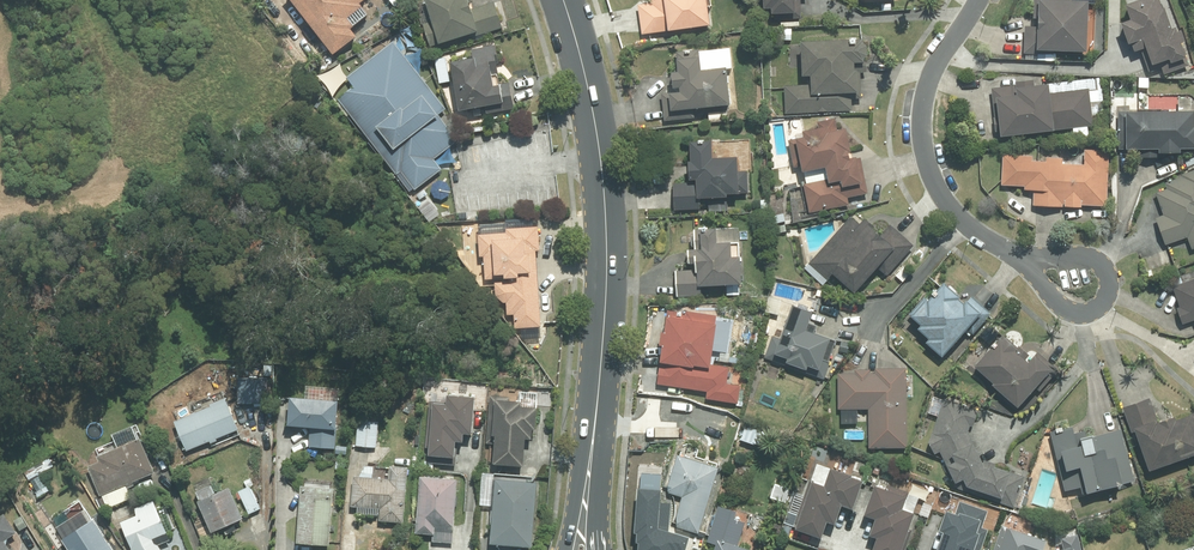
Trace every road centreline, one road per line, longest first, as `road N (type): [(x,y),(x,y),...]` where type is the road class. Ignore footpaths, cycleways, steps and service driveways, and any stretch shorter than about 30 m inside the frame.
road 1 (secondary): [(588,482),(602,342),(604,205),(587,84),(562,0)]
road 2 (residential): [(1025,256),(974,231),(944,204),(927,163),(923,107),(935,67),(977,0)]

